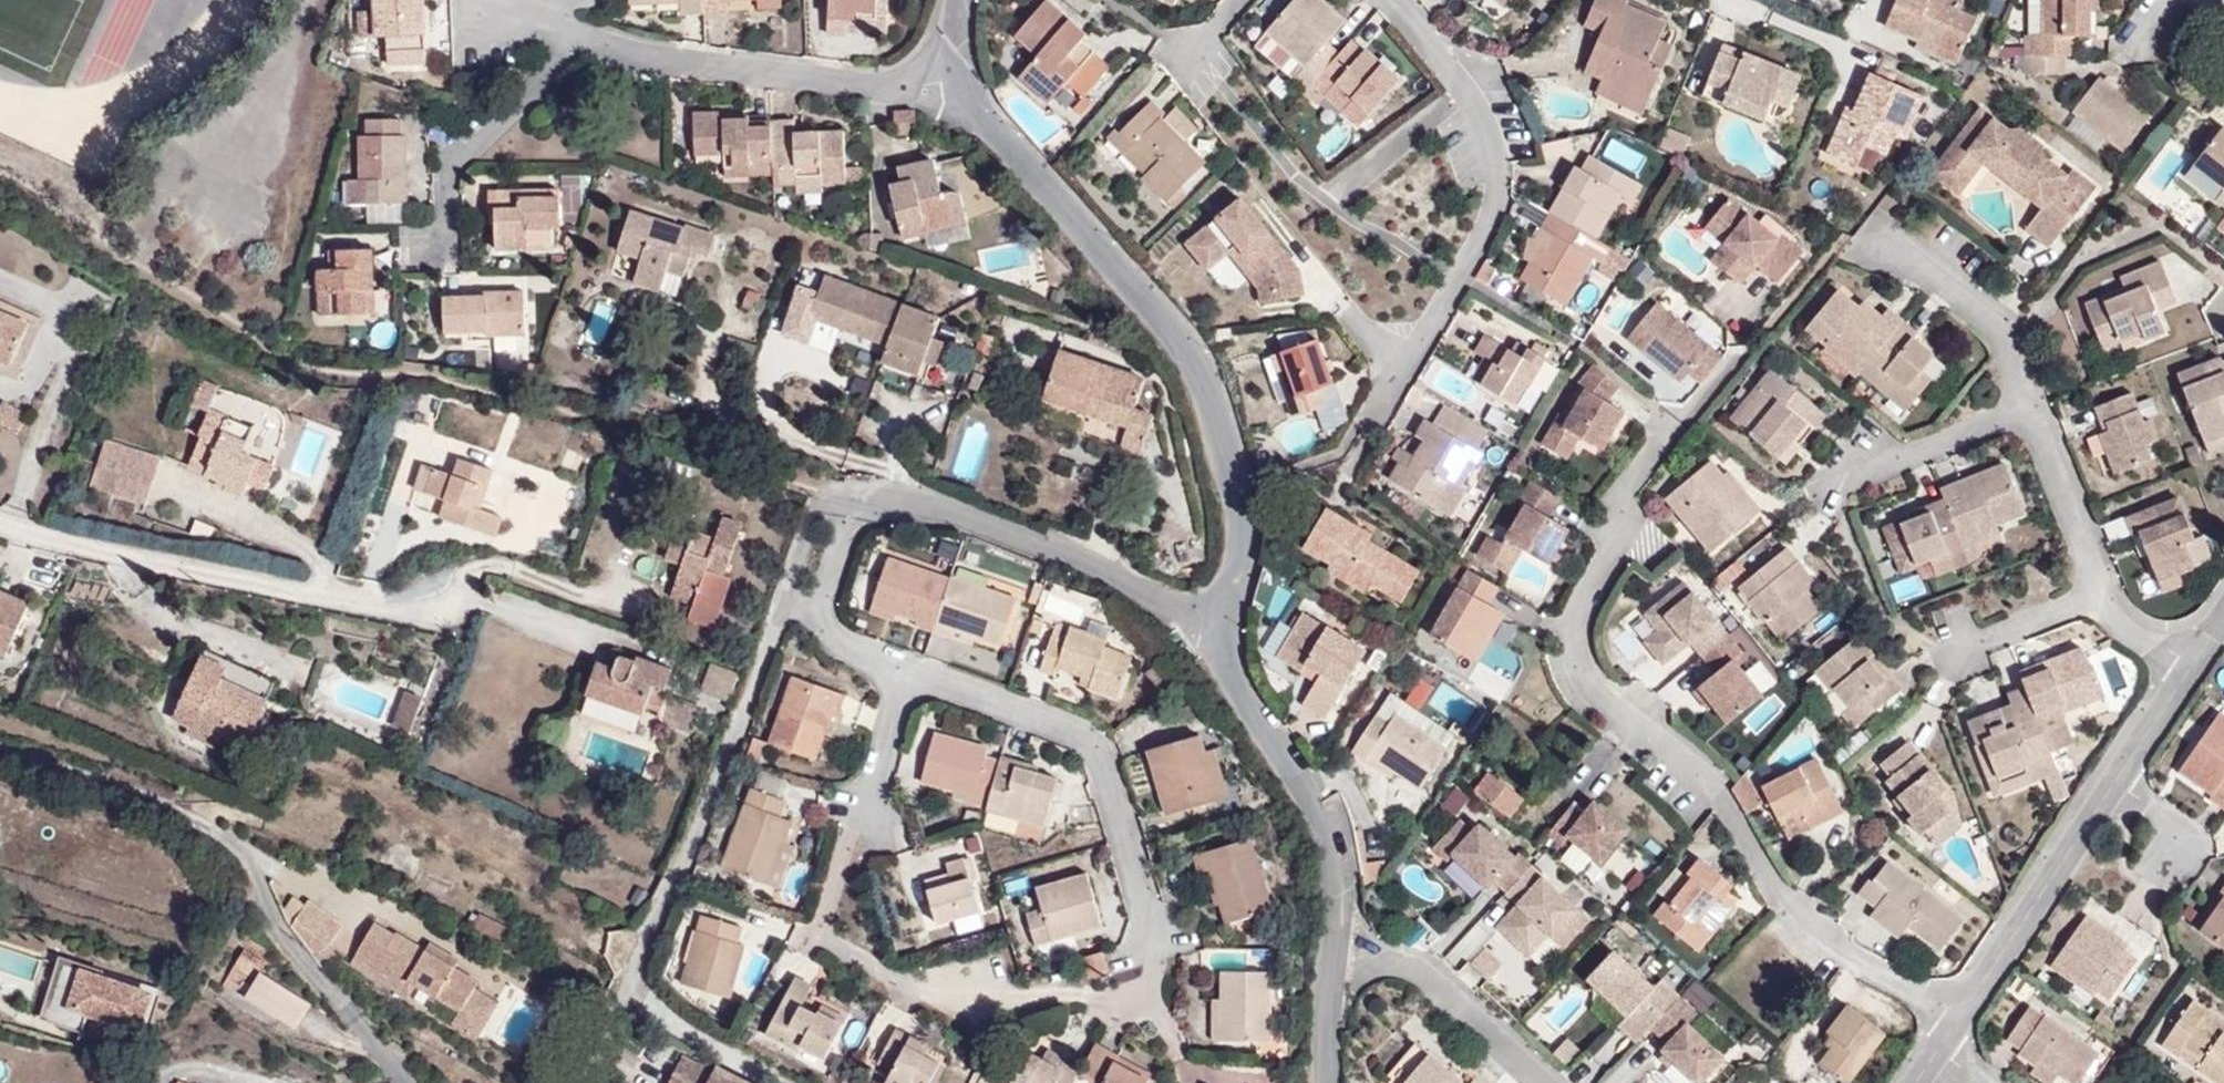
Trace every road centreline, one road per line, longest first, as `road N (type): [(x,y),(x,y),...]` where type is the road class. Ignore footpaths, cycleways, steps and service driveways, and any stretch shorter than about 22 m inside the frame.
road 1 (residential): [(960,0),(952,30),(954,82),(1181,342),(1218,420),(1242,550),(1220,625)]
road 2 (residential): [(813,604),(831,638),(857,657),(1085,738),(1099,757),(1155,956),(1143,1006)]
road 3 (residential): [(2223,618),(1908,1082)]
road 4 (residential): [(0,523),(320,594),(440,605)]
road 5 (residential): [(1220,625),(1202,625),(1102,566),(926,505),(872,497),(846,513)]
road 6 (residential): [(814,936),(934,994),(1066,995),(1143,1006)]
road 7 (residential): [(1220,625),(1228,672),(1317,819),(1338,903)]
road 8 (unclassified): [(1338,903),(1325,1082)]
road 9 (residential): [(846,513),(836,504),(814,509),(789,584),(793,598),(813,604)]

